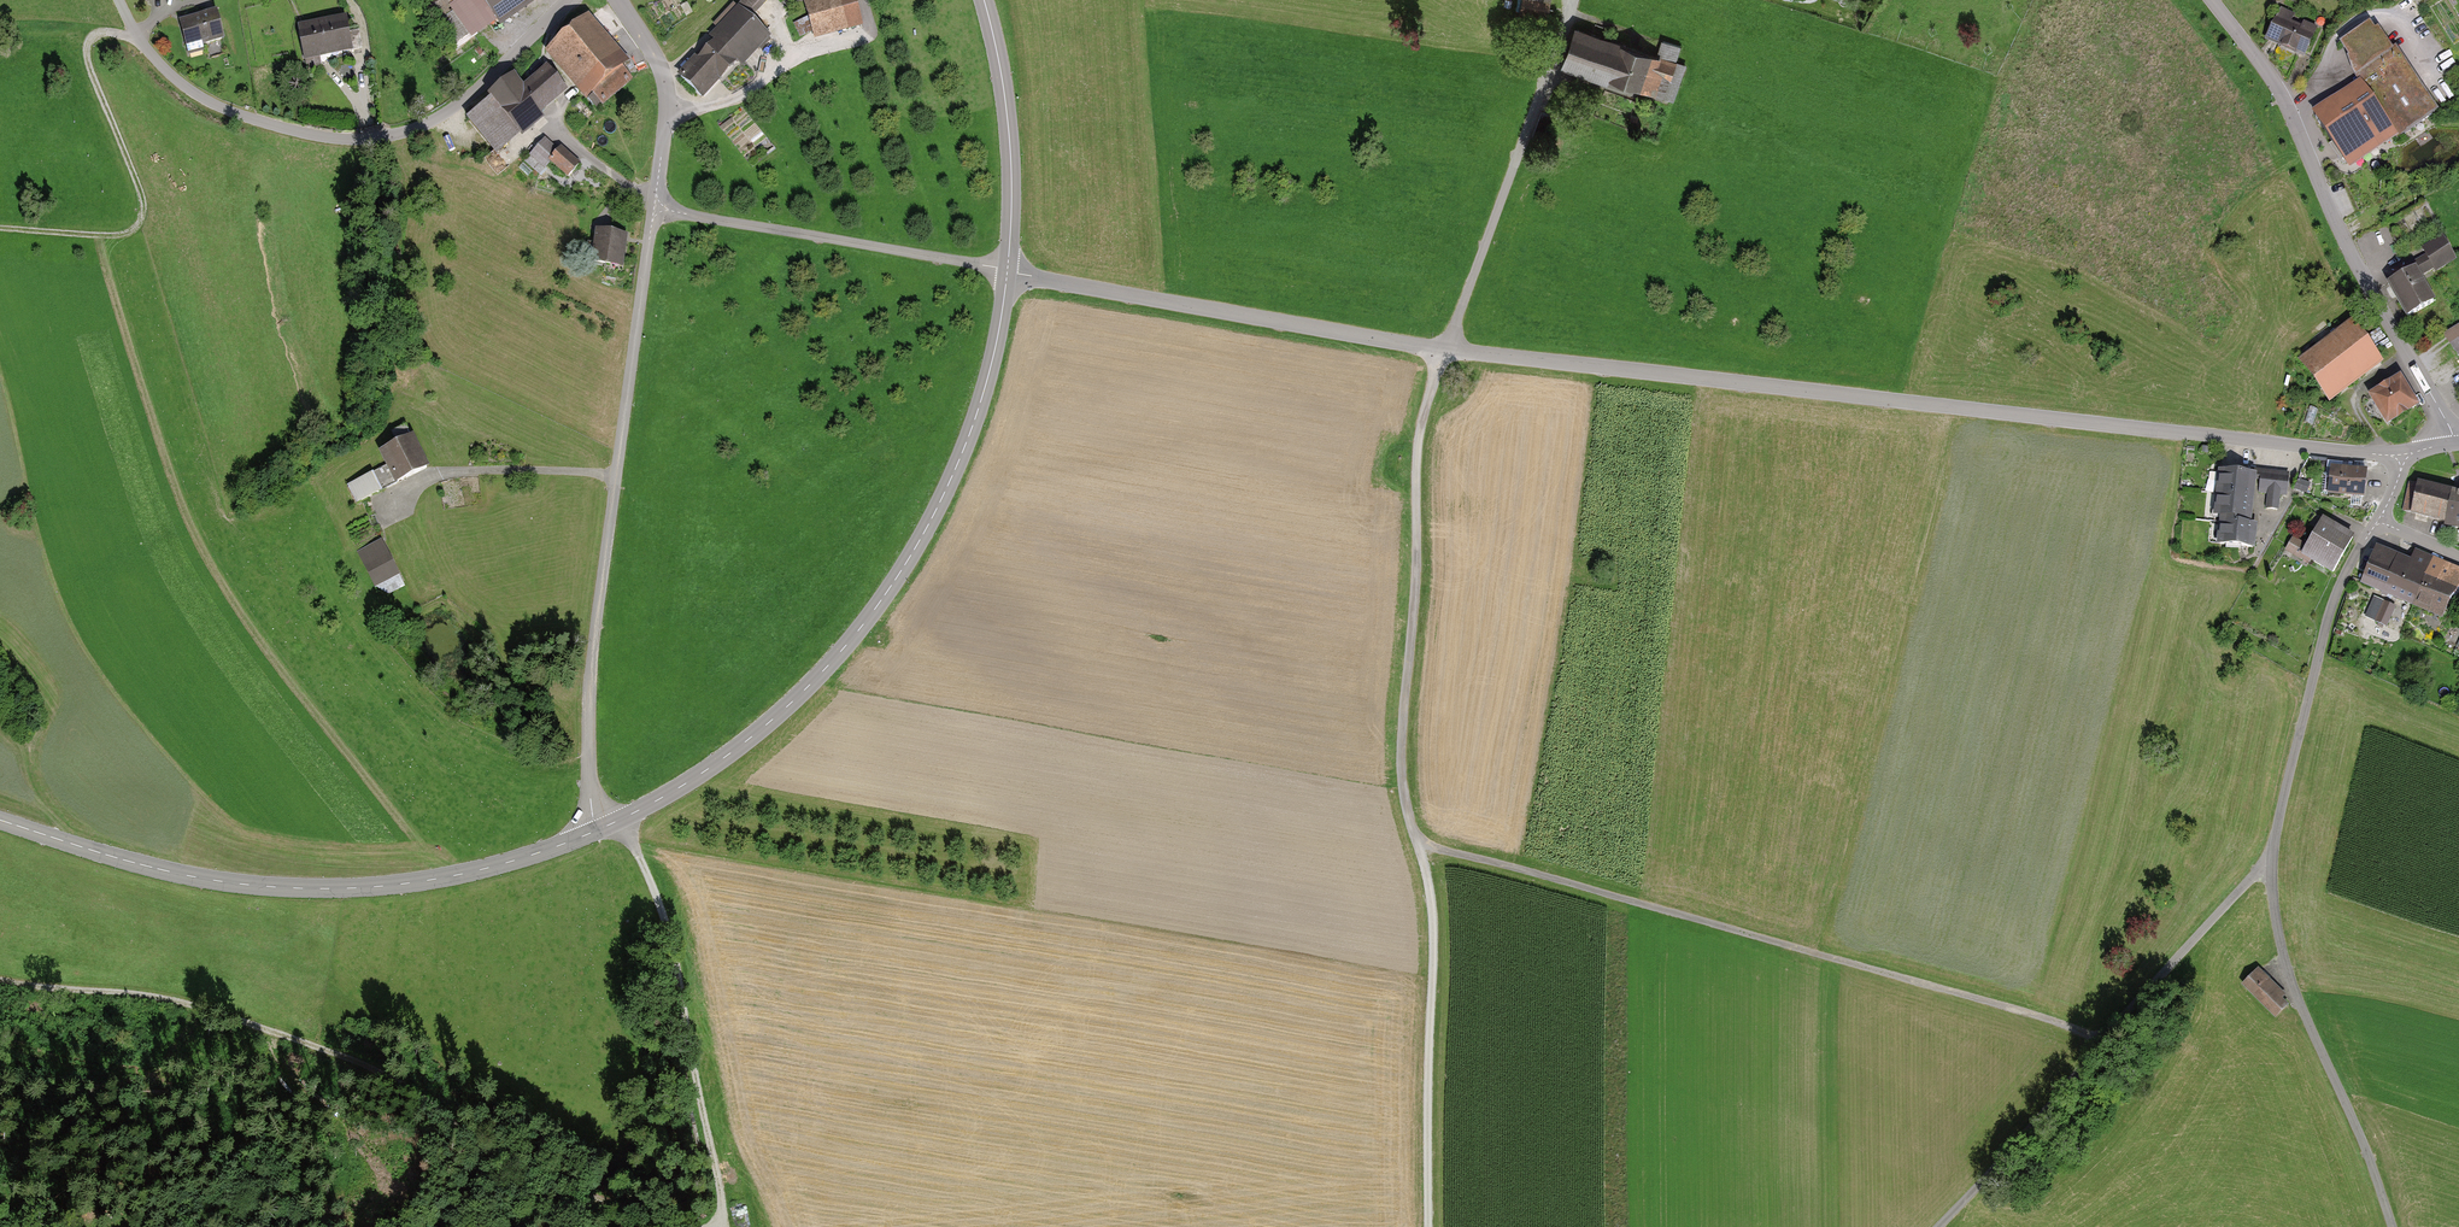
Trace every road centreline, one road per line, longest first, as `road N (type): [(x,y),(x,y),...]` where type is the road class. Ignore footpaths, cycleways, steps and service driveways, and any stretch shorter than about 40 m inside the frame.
road 1 (unclassified): [(2402,459),(1445,354)]
road 2 (track): [(1437,1226),(1422,841),(1401,755),(1415,587),(1413,454),(1445,354)]
road 3 (residential): [(2394,1226),(2296,989),(2279,925),(2273,854),(2333,600),(2382,520)]
road 4 (track): [(0,979),(191,1005),(286,1034),(383,1070),(519,1169),(686,1226)]
road 5 (tertiary): [(599,830),(704,772),(796,700),(875,611),(959,465),(997,341),(1007,270)]
road 6 (track): [(1422,841),(2110,1035)]
road 7 (residential): [(658,209),(592,650),(590,797),(599,830)]
road 8 (tertiary): [(0,820),(200,879),(310,889),(438,879),(599,830)]
road 9 (unclassified): [(571,0),(451,112),(418,129),(343,140),(250,119),(198,97),(152,56),(120,0)]
road 10 (unclassified): [(2212,0),(2281,97),(2354,260),(2453,443)]
road 11 (track): [(1936,1226),(2273,854)]
road 12 (unclassified): [(1445,354),(1007,270)]
road 13 (track): [(625,817),(671,934),(727,1226)]
road 14 (track): [(137,34),(99,35),(88,54),(142,185),(141,222),(121,232),(0,225)]
road 15 (unclassified): [(1574,0),(1445,354)]
road 16 (unclassified): [(1007,270),(658,209)]
road 17 (tertiary): [(984,0),(1008,118),(1007,270)]
road 18 (residential): [(617,0),(664,80),(658,209)]

